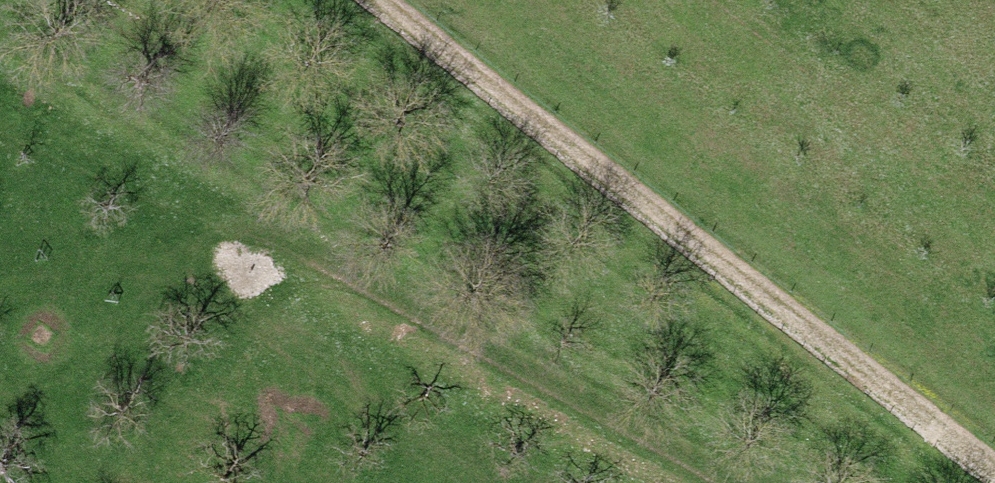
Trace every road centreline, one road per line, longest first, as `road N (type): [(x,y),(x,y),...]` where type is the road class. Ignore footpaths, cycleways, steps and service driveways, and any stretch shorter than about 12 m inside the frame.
road 1 (track): [(994,468),(377,0)]
road 2 (track): [(729,482),(285,248),(174,204)]

